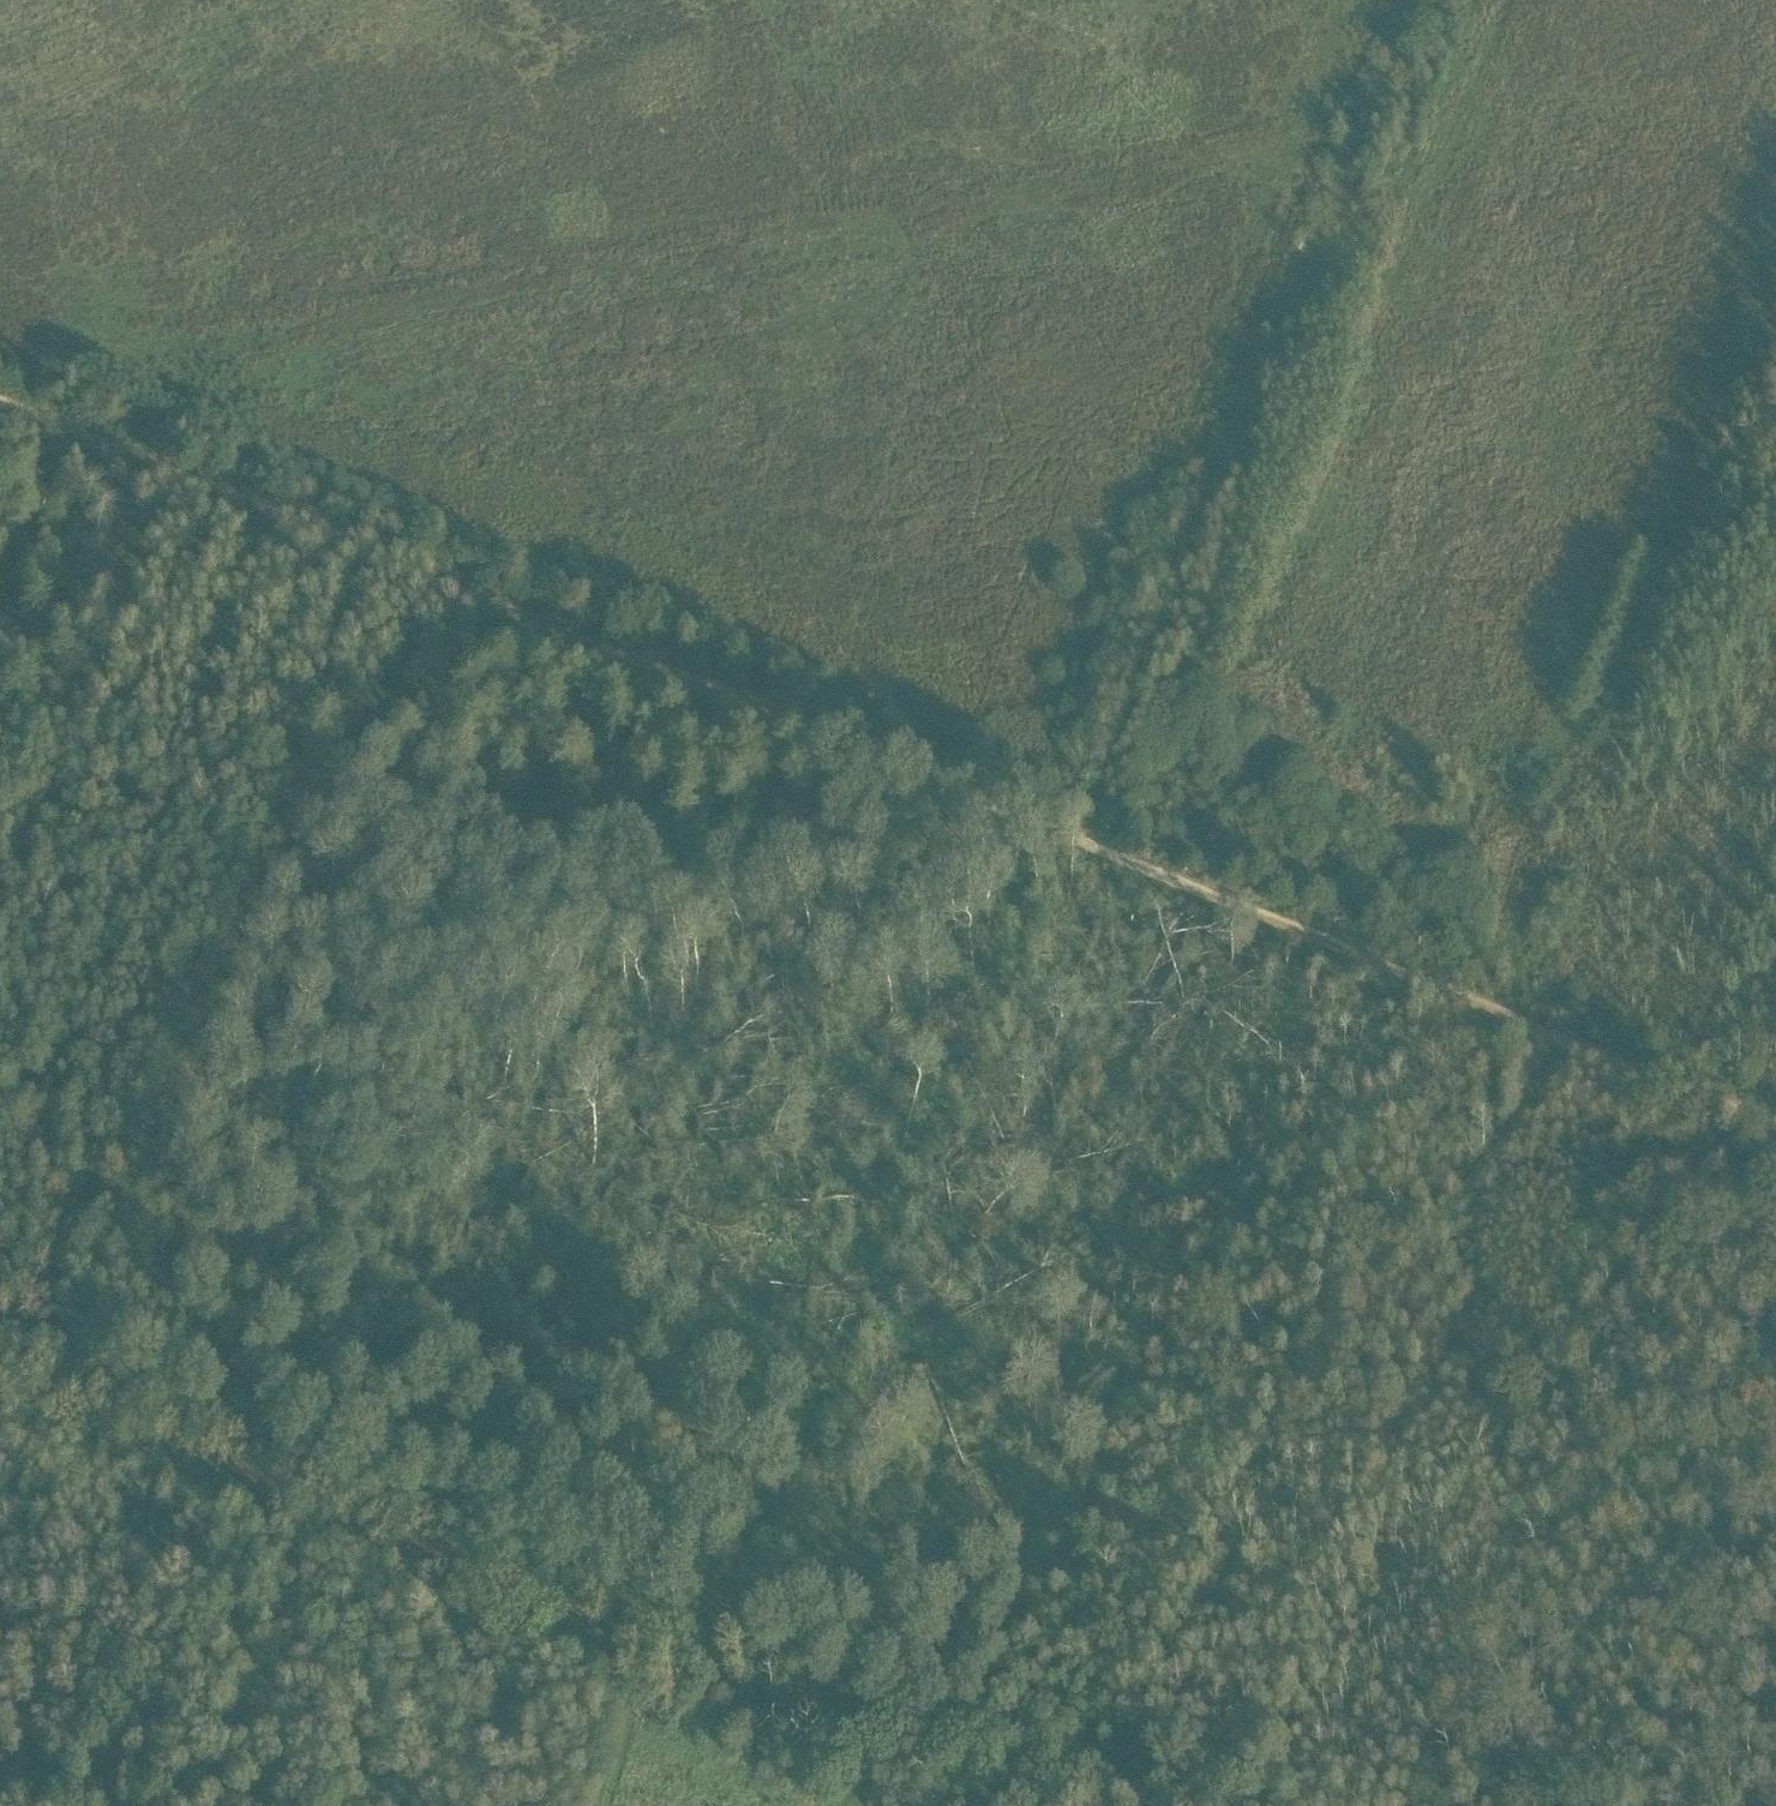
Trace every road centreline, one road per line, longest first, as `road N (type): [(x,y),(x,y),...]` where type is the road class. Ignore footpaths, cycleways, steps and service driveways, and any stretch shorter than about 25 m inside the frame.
road 1 (track): [(0,401),(1075,841)]
road 2 (track): [(1075,841),(1775,1128)]

